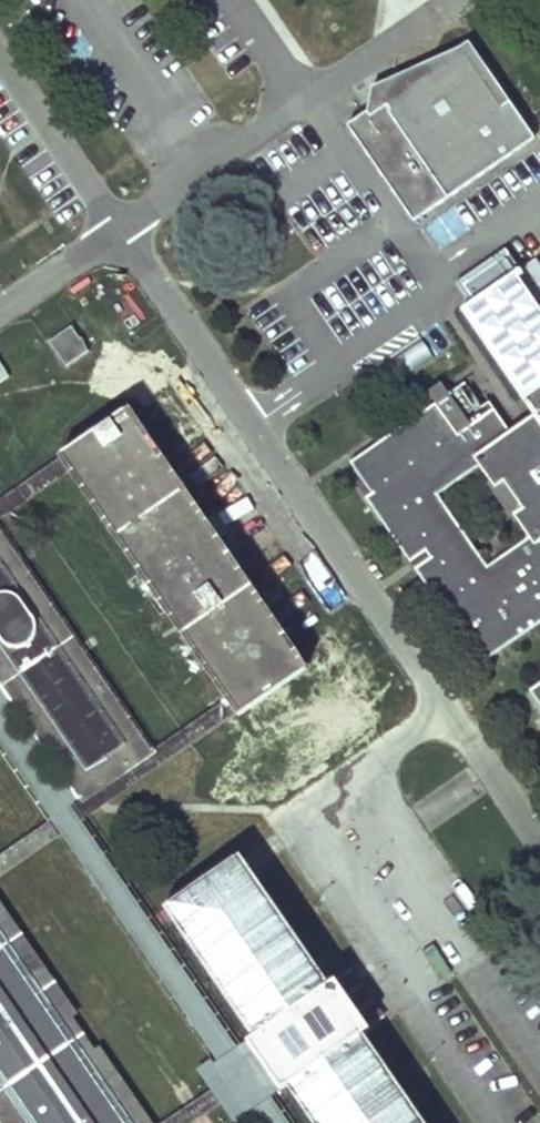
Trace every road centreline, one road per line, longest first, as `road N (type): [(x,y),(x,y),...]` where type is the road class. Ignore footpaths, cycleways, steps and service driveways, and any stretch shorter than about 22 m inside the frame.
road 1 (residential): [(125,226),(539,846)]
road 2 (residential): [(313,97),(125,226)]
road 3 (residential): [(0,47),(125,226)]
road 4 (residential): [(125,226),(0,313)]

